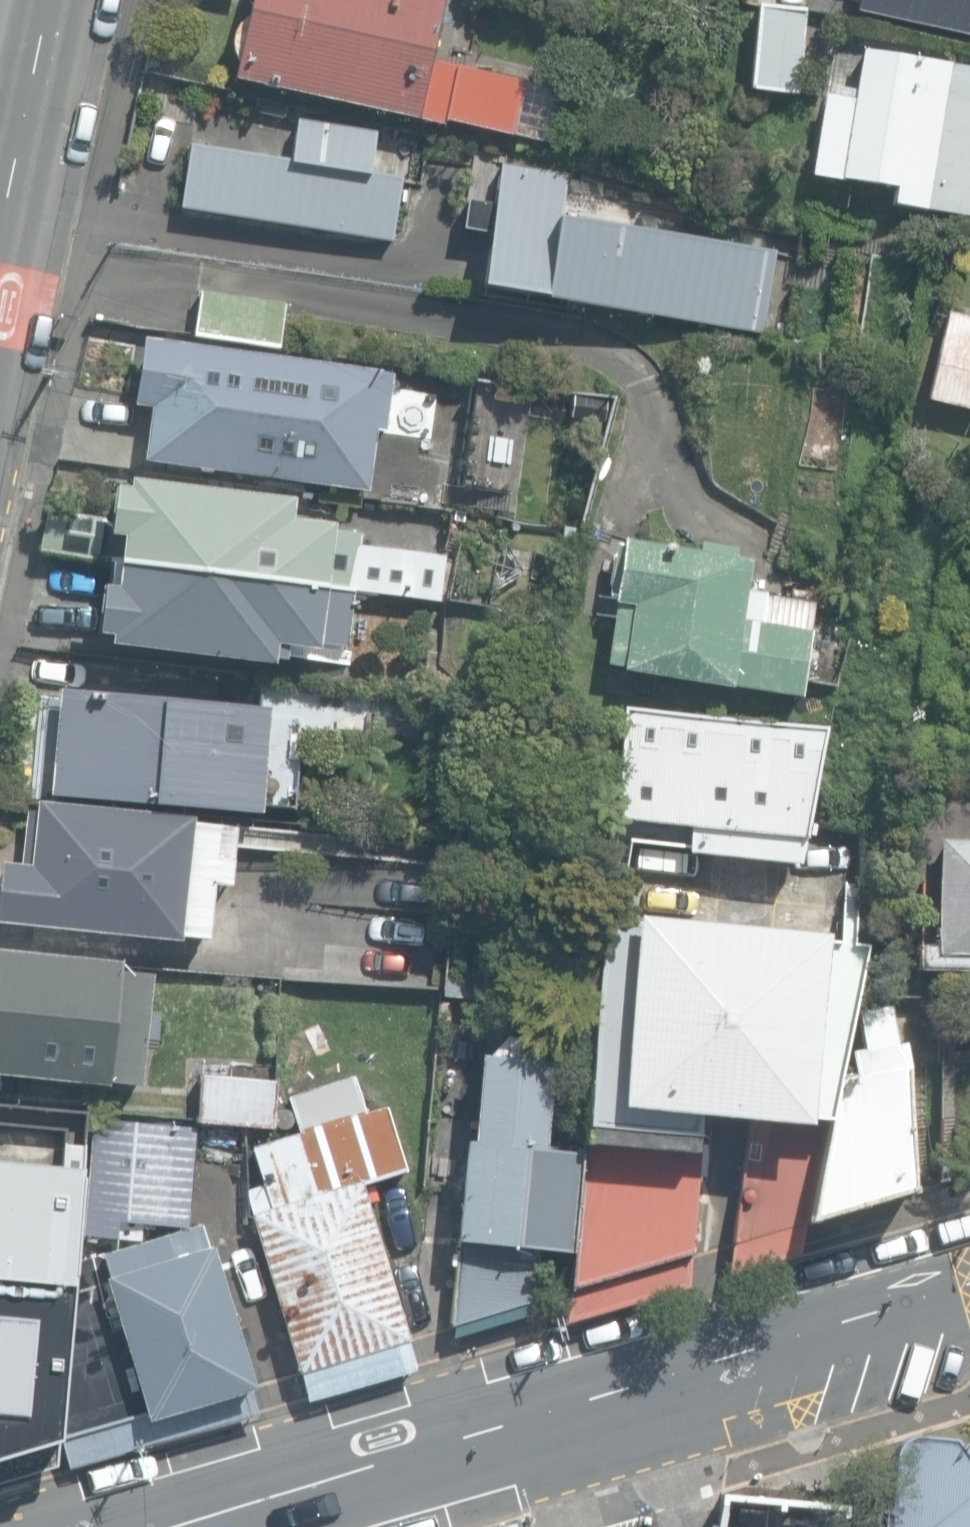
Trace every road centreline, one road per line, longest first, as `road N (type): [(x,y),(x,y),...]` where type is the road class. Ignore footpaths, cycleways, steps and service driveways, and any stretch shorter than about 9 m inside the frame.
road 1 (tertiary): [(969,1287),(188,1526)]
road 2 (secondary): [(53,19),(0,246)]

